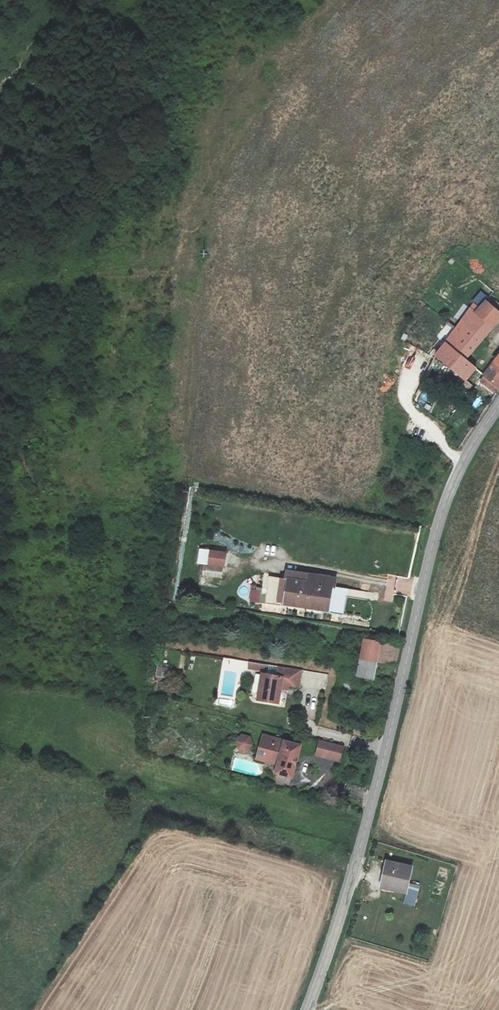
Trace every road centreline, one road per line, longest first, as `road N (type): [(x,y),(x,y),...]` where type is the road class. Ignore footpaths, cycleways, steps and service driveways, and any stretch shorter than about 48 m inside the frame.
road 1 (unclassified): [(307,1009),(373,800),(444,506),(498,405)]

